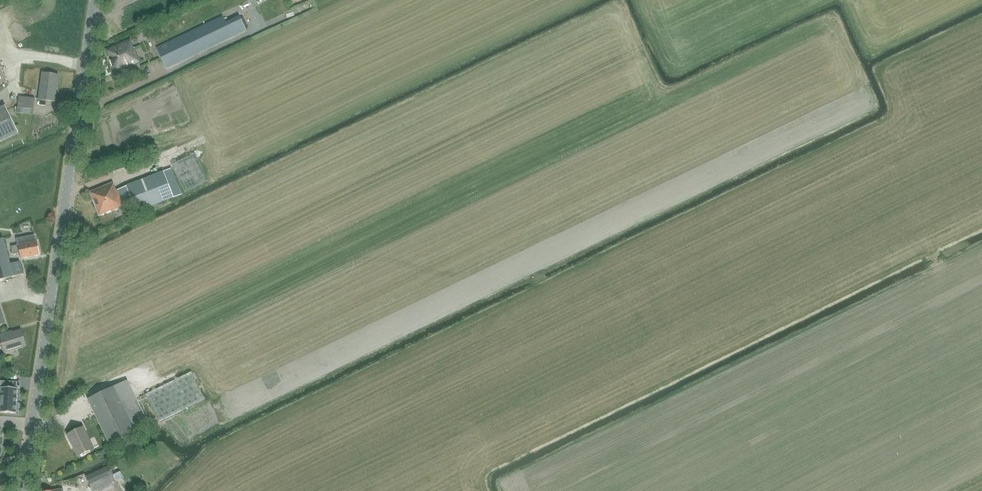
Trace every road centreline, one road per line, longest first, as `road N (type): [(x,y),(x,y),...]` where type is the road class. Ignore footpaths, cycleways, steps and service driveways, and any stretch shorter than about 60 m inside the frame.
road 1 (tertiary): [(24,490),(98,0)]

